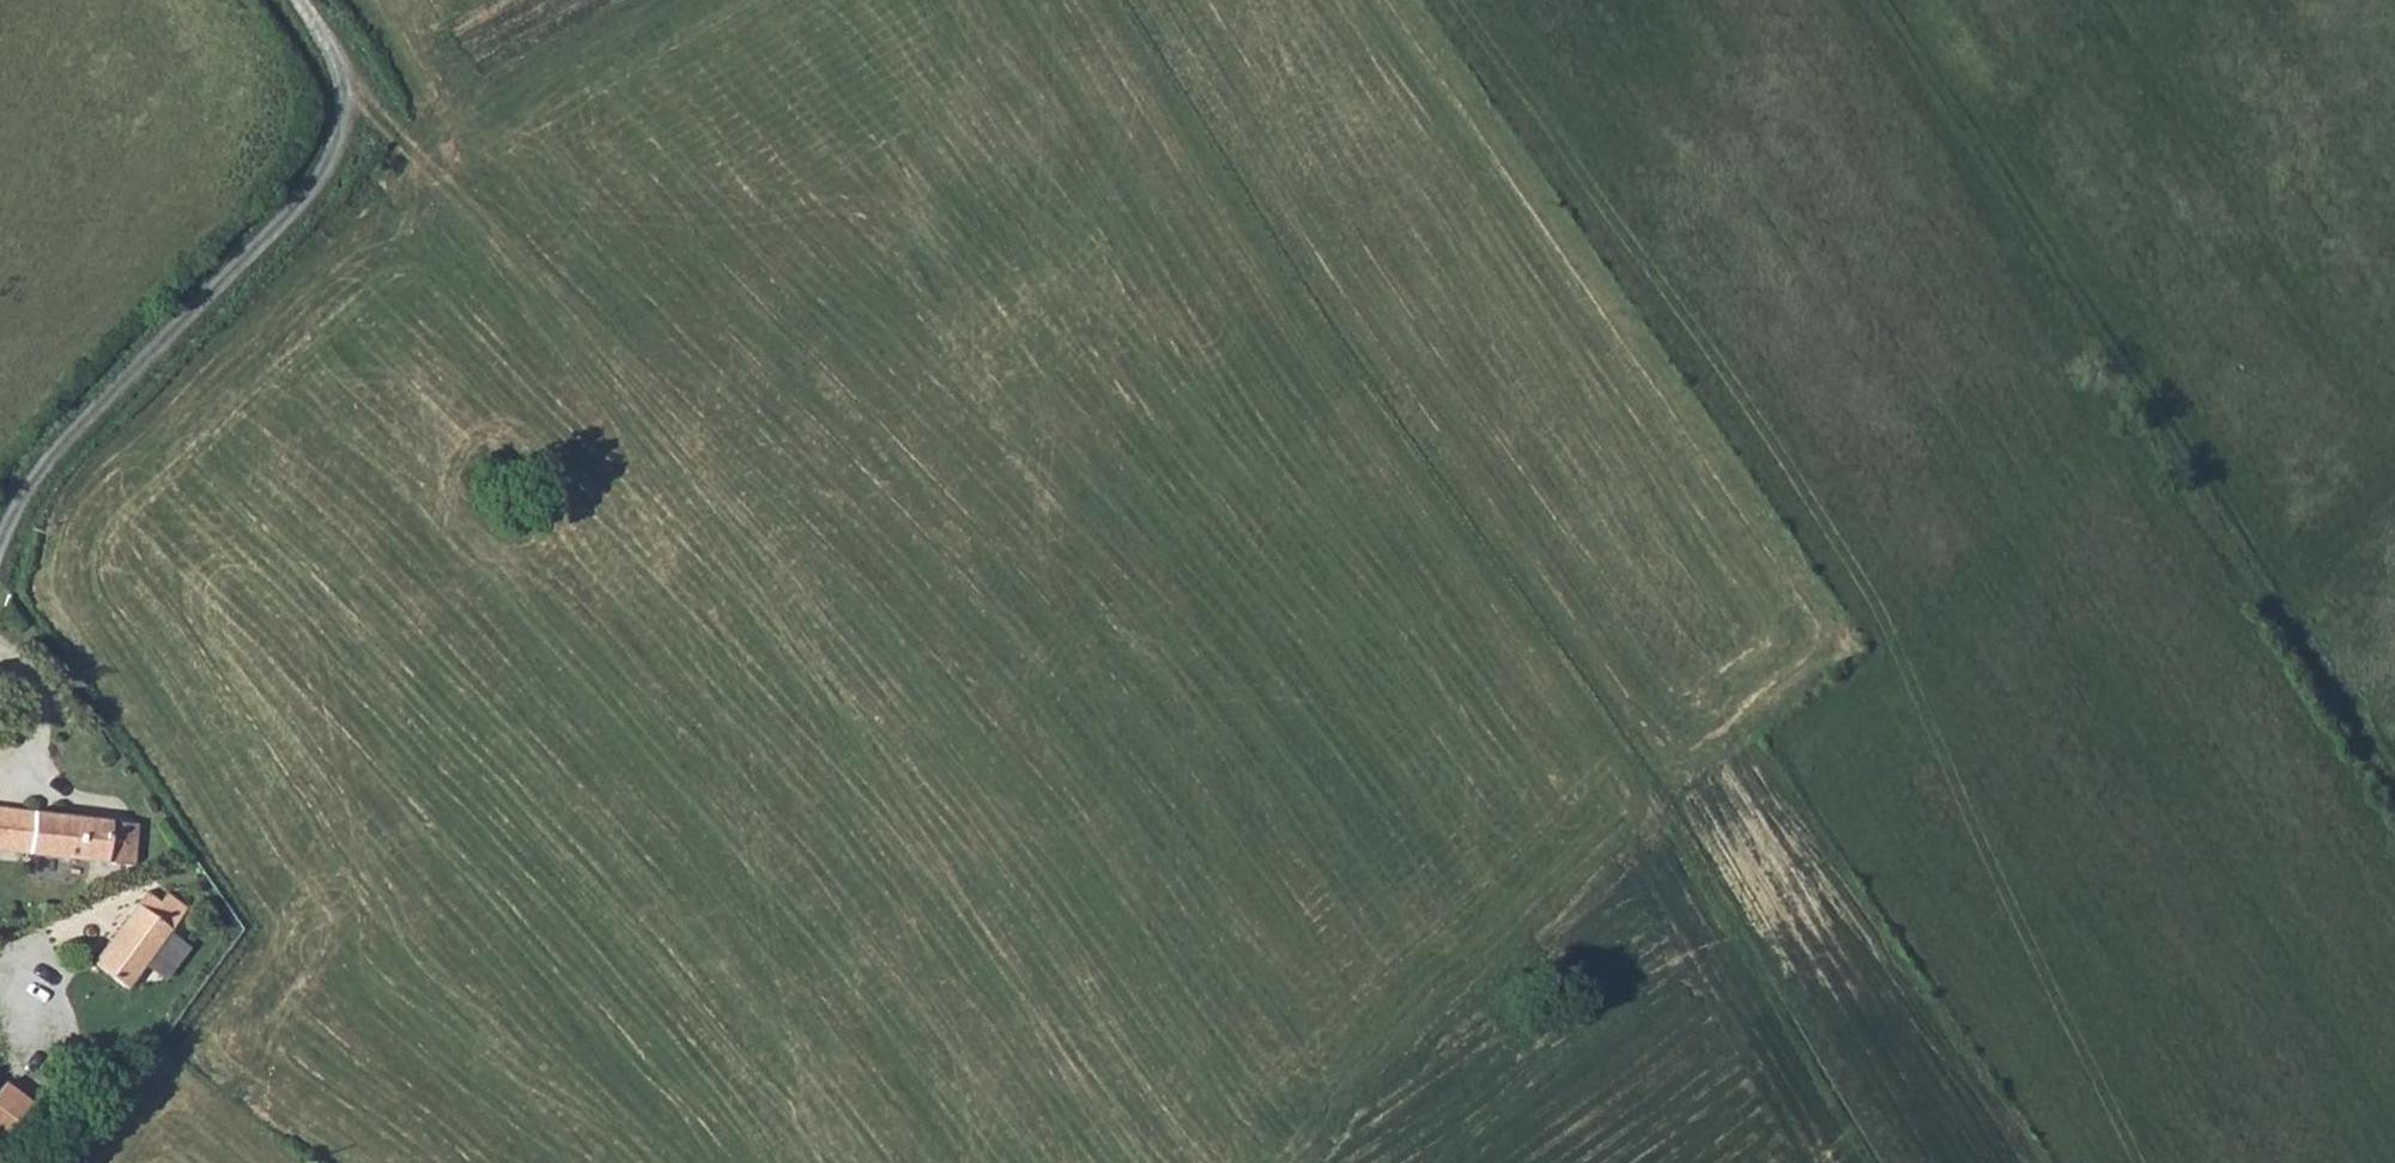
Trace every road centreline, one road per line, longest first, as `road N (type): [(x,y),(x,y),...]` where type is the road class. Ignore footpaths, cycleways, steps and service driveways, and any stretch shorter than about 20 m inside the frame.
road 1 (unclassified): [(300,0),(334,54),(343,91),(328,163),(59,448),(0,547)]

